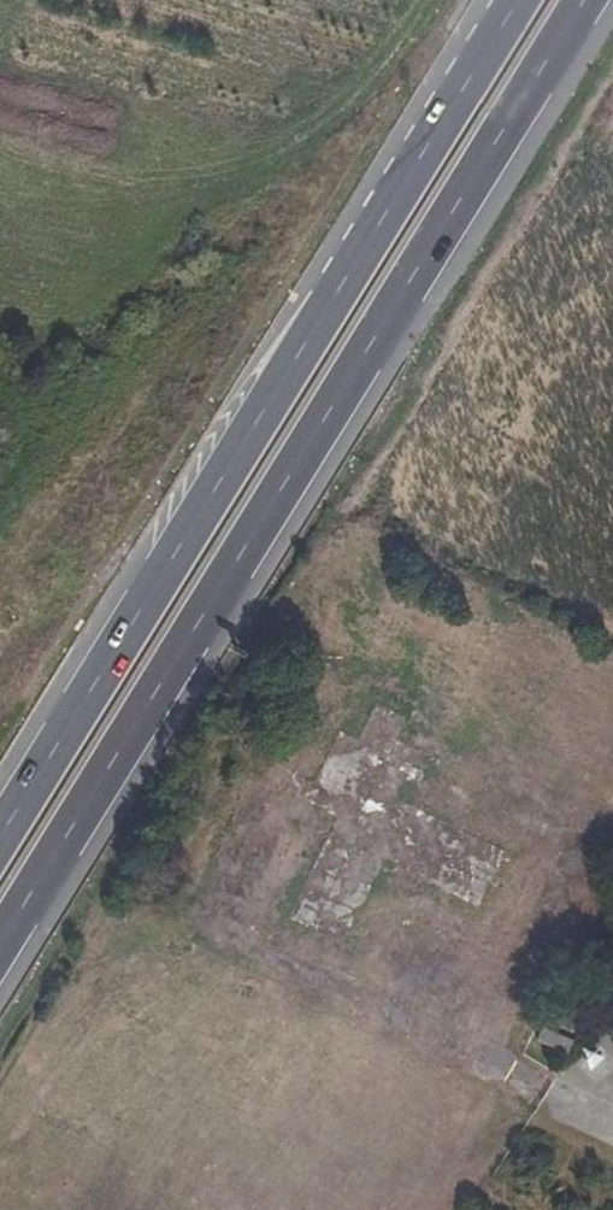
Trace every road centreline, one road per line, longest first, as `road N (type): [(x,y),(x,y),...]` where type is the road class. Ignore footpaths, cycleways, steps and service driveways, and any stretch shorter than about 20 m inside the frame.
road 1 (primary): [(0,947),(585,0)]
road 2 (primary): [(520,0),(0,840)]

